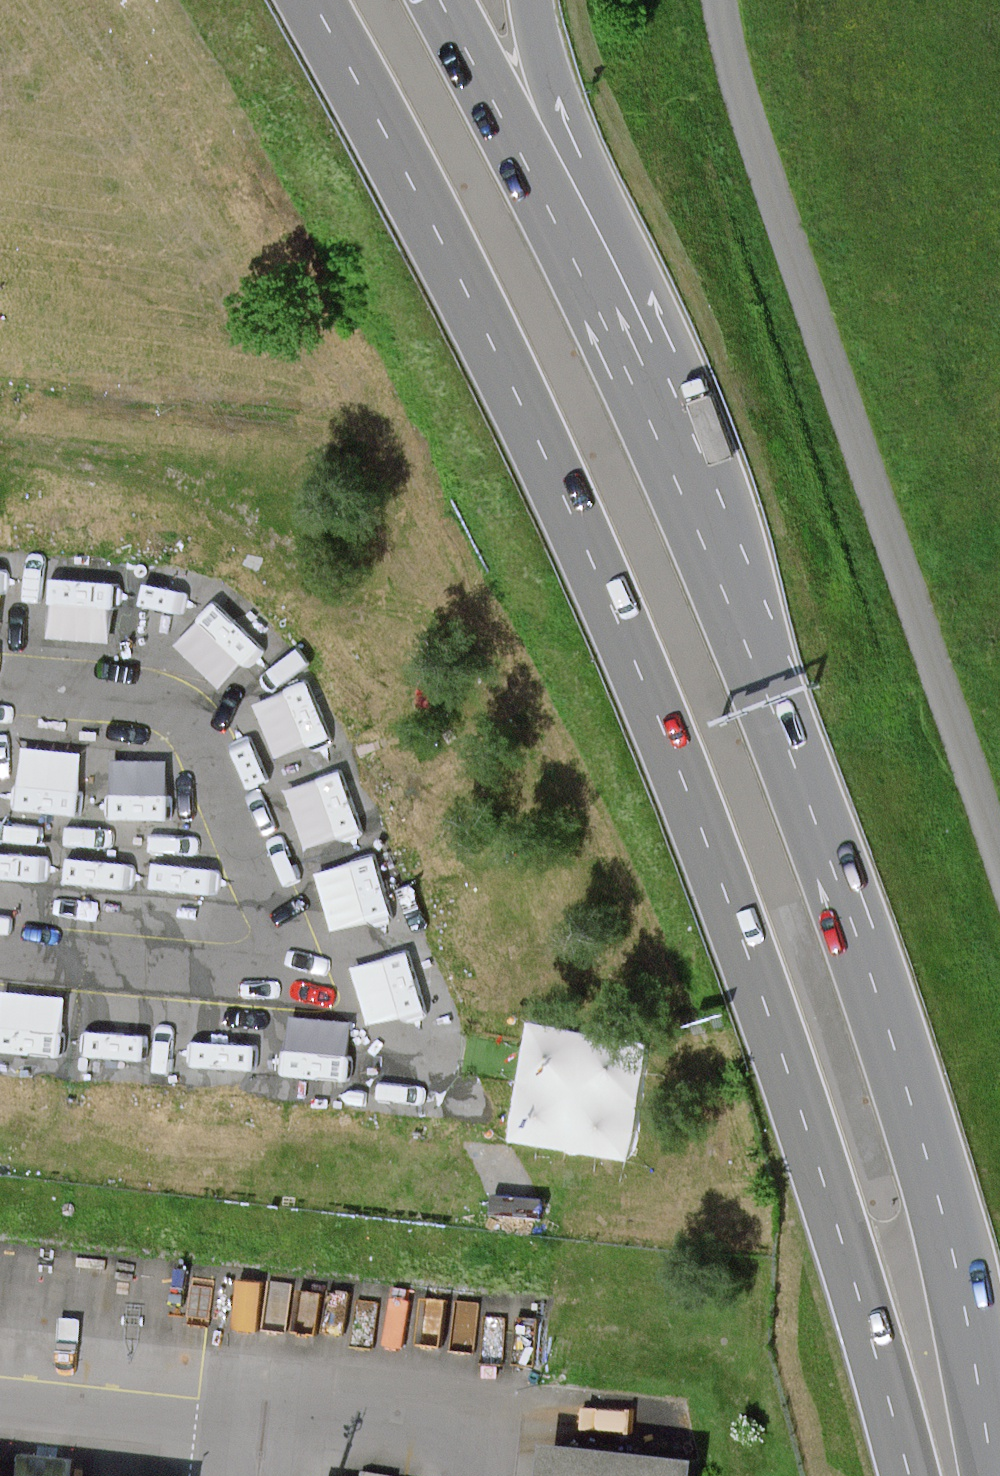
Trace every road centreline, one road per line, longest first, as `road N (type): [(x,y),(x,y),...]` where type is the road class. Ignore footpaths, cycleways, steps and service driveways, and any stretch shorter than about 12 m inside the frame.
road 1 (primary): [(313,0),(519,398),(638,667),(785,1061),(908,1475)]
road 2 (primary): [(994,1475),(947,1229),(889,1031),(829,859),(684,500)]
road 3 (primary): [(684,500),(550,213),(438,0)]
road 4 (motorway): [(684,500),(657,327),(559,113),(531,0)]

